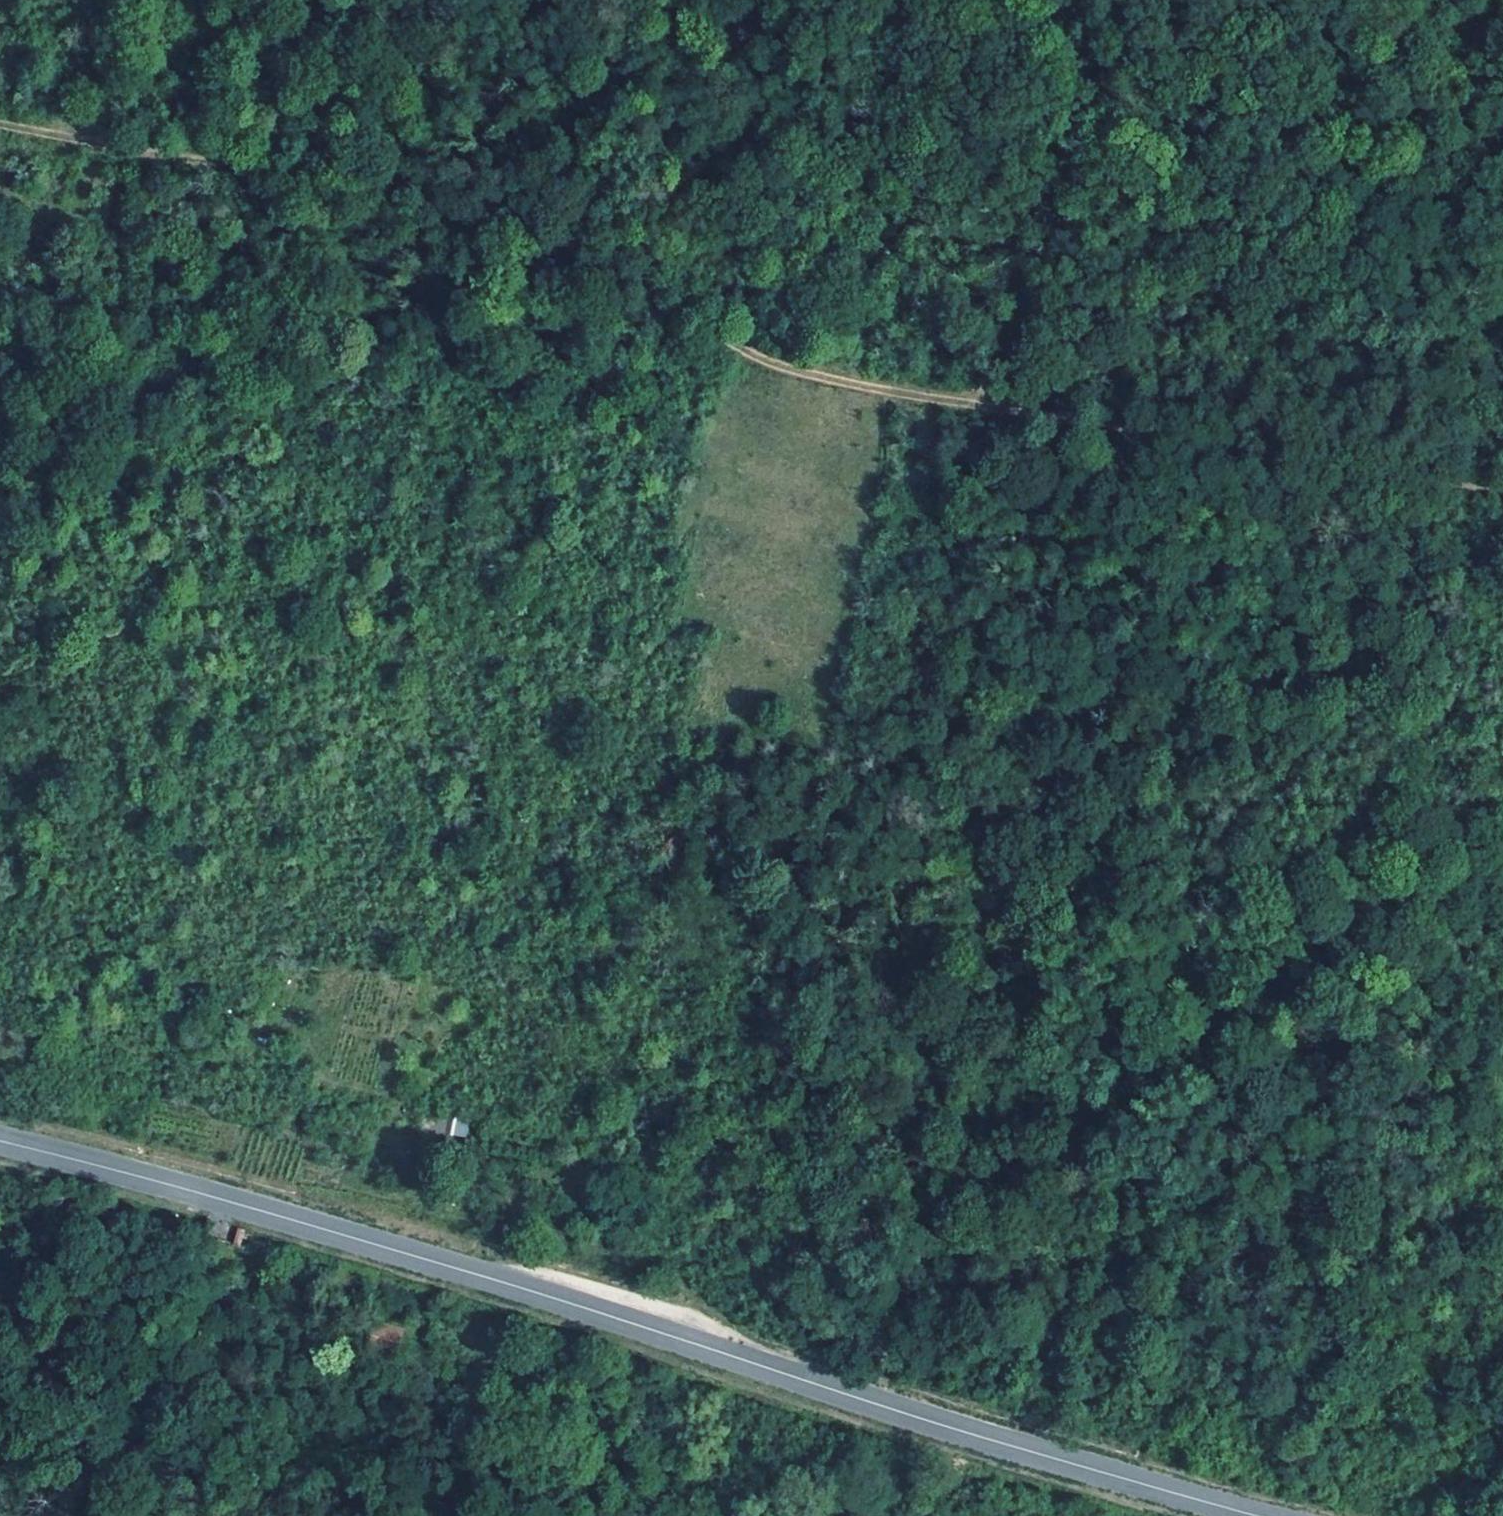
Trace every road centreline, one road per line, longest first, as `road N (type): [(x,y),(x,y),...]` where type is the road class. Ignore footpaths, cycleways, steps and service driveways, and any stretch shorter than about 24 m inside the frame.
road 1 (track): [(0,124),(539,230),(687,301),(784,362),(1366,472),(1502,486)]
road 2 (secondary): [(0,1141),(394,1250),(1262,1515)]

